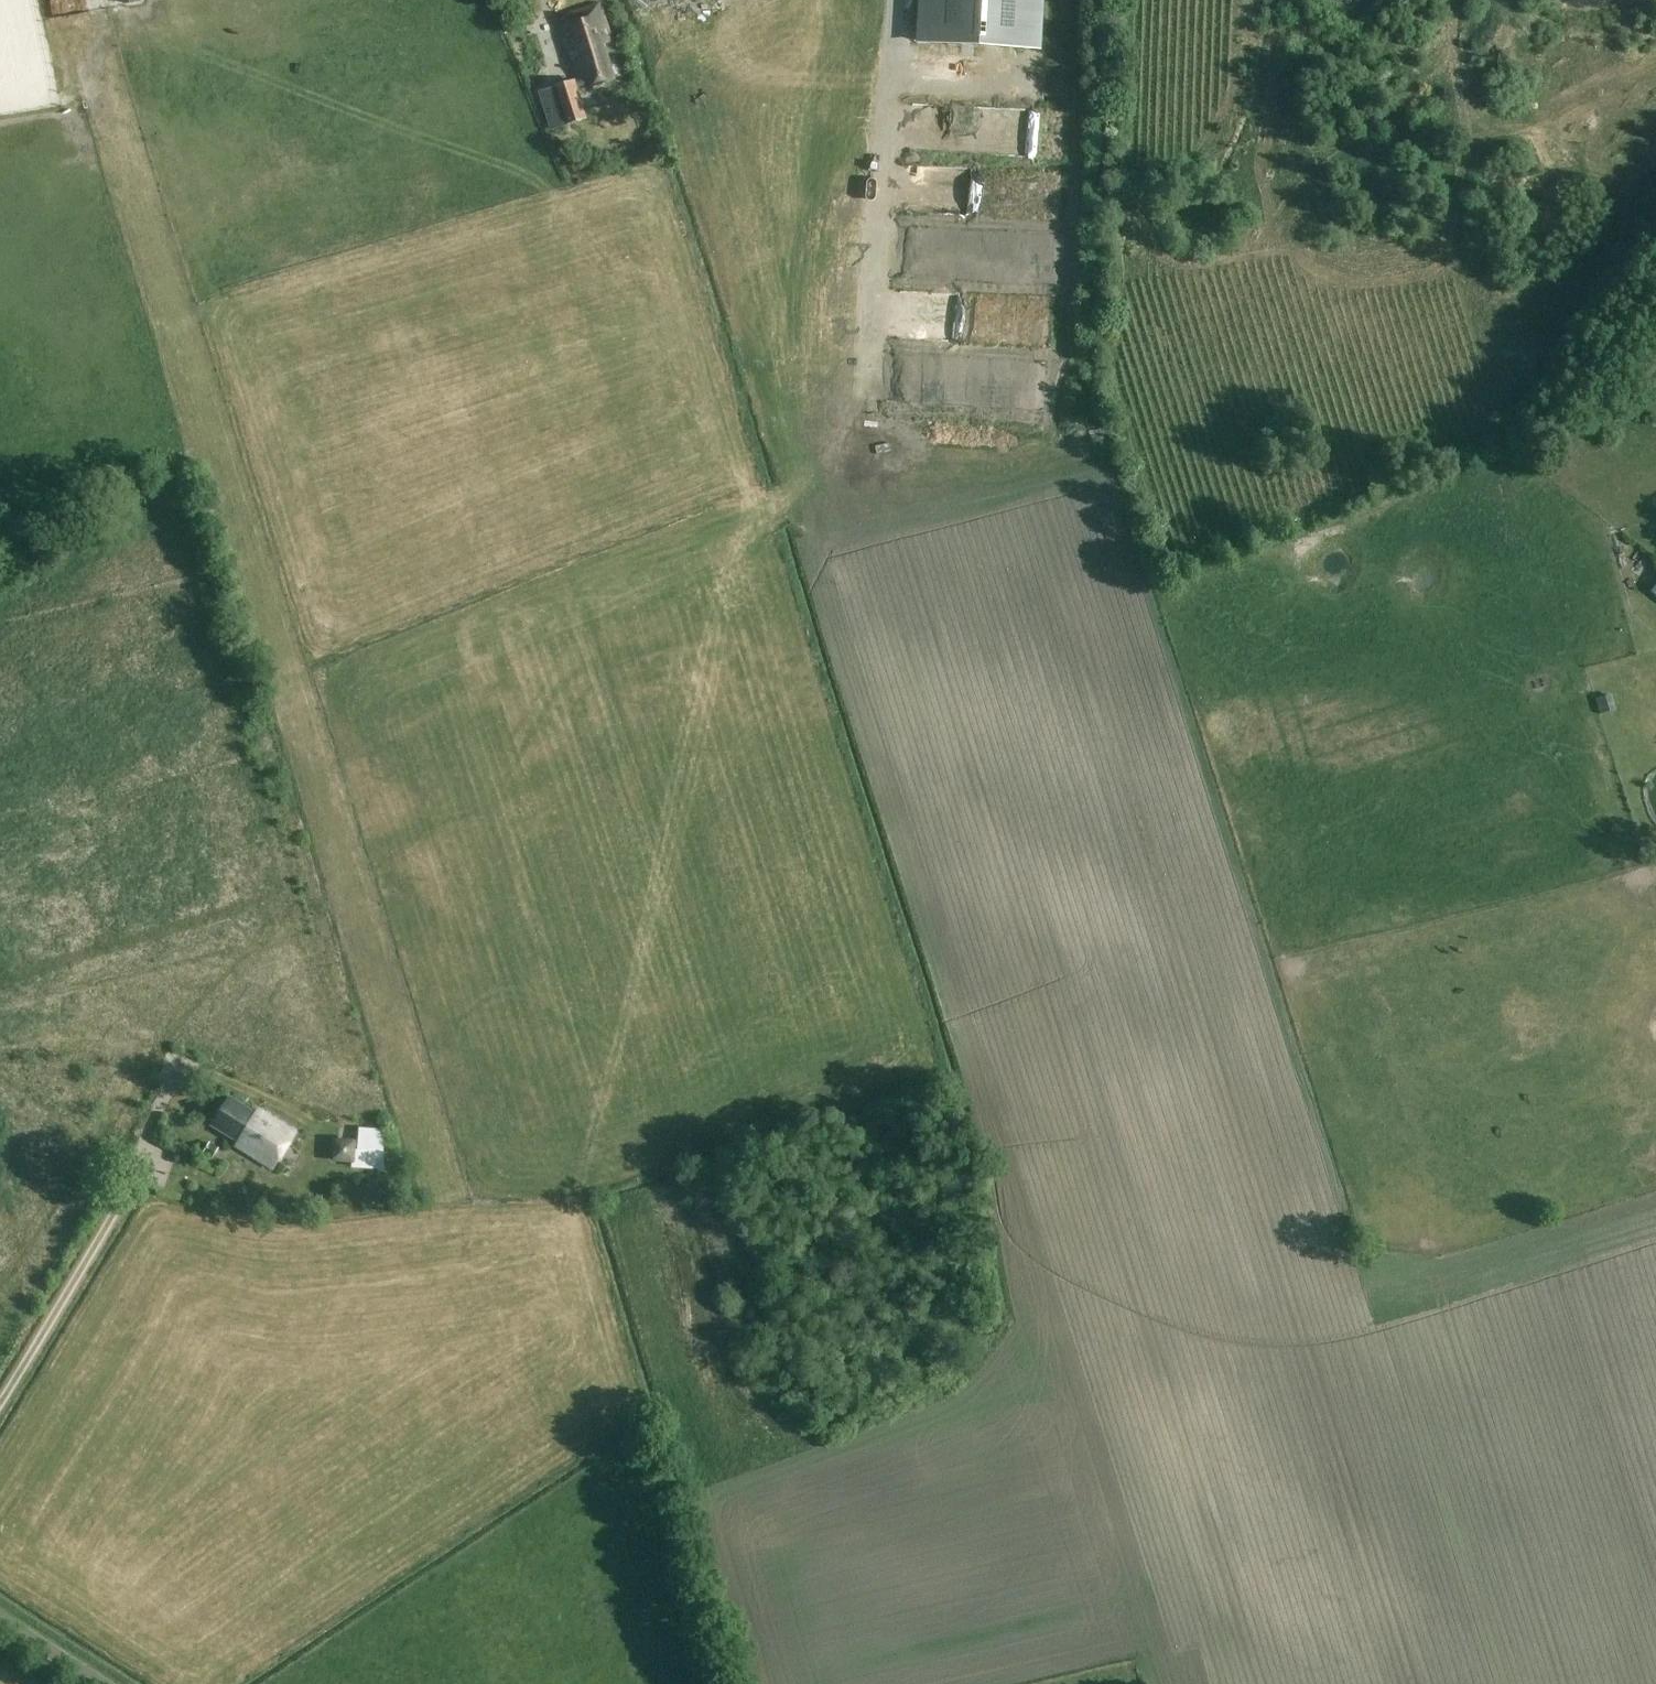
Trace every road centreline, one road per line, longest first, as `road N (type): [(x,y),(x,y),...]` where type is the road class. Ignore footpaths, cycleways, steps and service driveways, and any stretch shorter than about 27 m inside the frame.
road 1 (unclassified): [(104,1683),(0,1617)]

